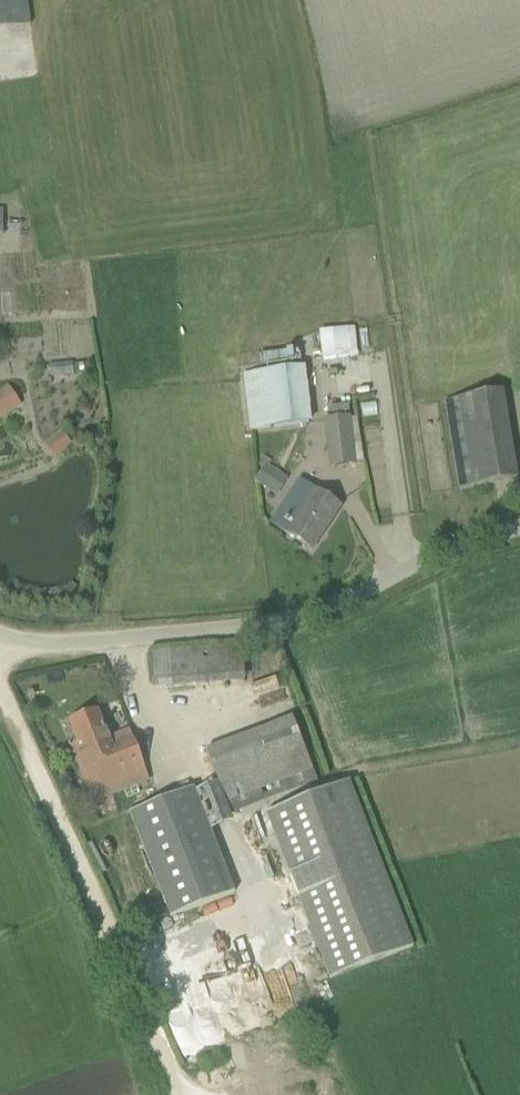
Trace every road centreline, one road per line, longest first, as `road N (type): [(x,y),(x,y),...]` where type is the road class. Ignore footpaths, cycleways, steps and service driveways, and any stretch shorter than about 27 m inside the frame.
road 1 (unclassified): [(519,538),(469,547),(422,568),(390,598),(303,628),(40,651),(0,641)]
road 2 (track): [(0,699),(181,1094)]

